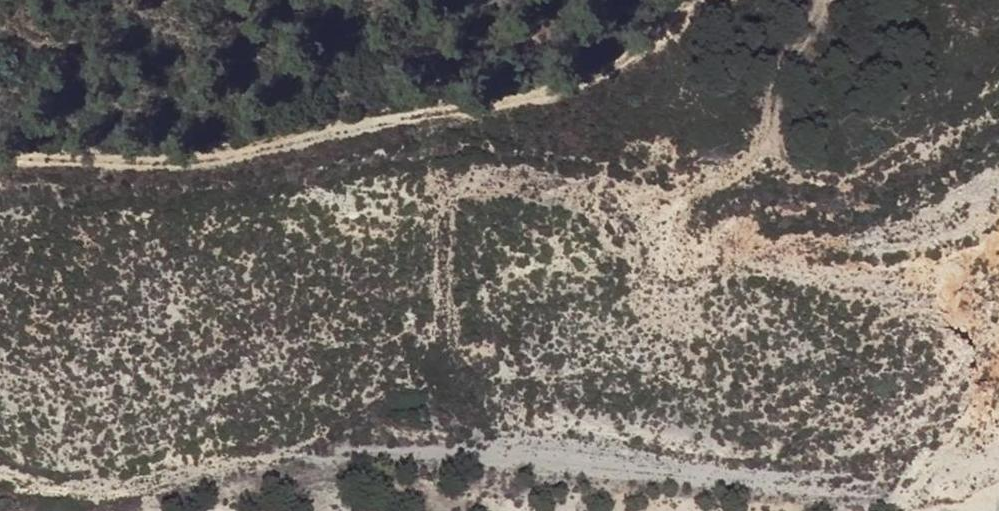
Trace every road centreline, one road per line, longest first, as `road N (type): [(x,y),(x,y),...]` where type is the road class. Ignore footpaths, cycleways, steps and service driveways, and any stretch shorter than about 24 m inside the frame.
road 1 (track): [(0,476),(46,497),(130,491),(339,453),(709,467),(876,490),(998,485)]
road 2 (track): [(715,0),(627,61),(526,103),(203,155),(0,161)]

